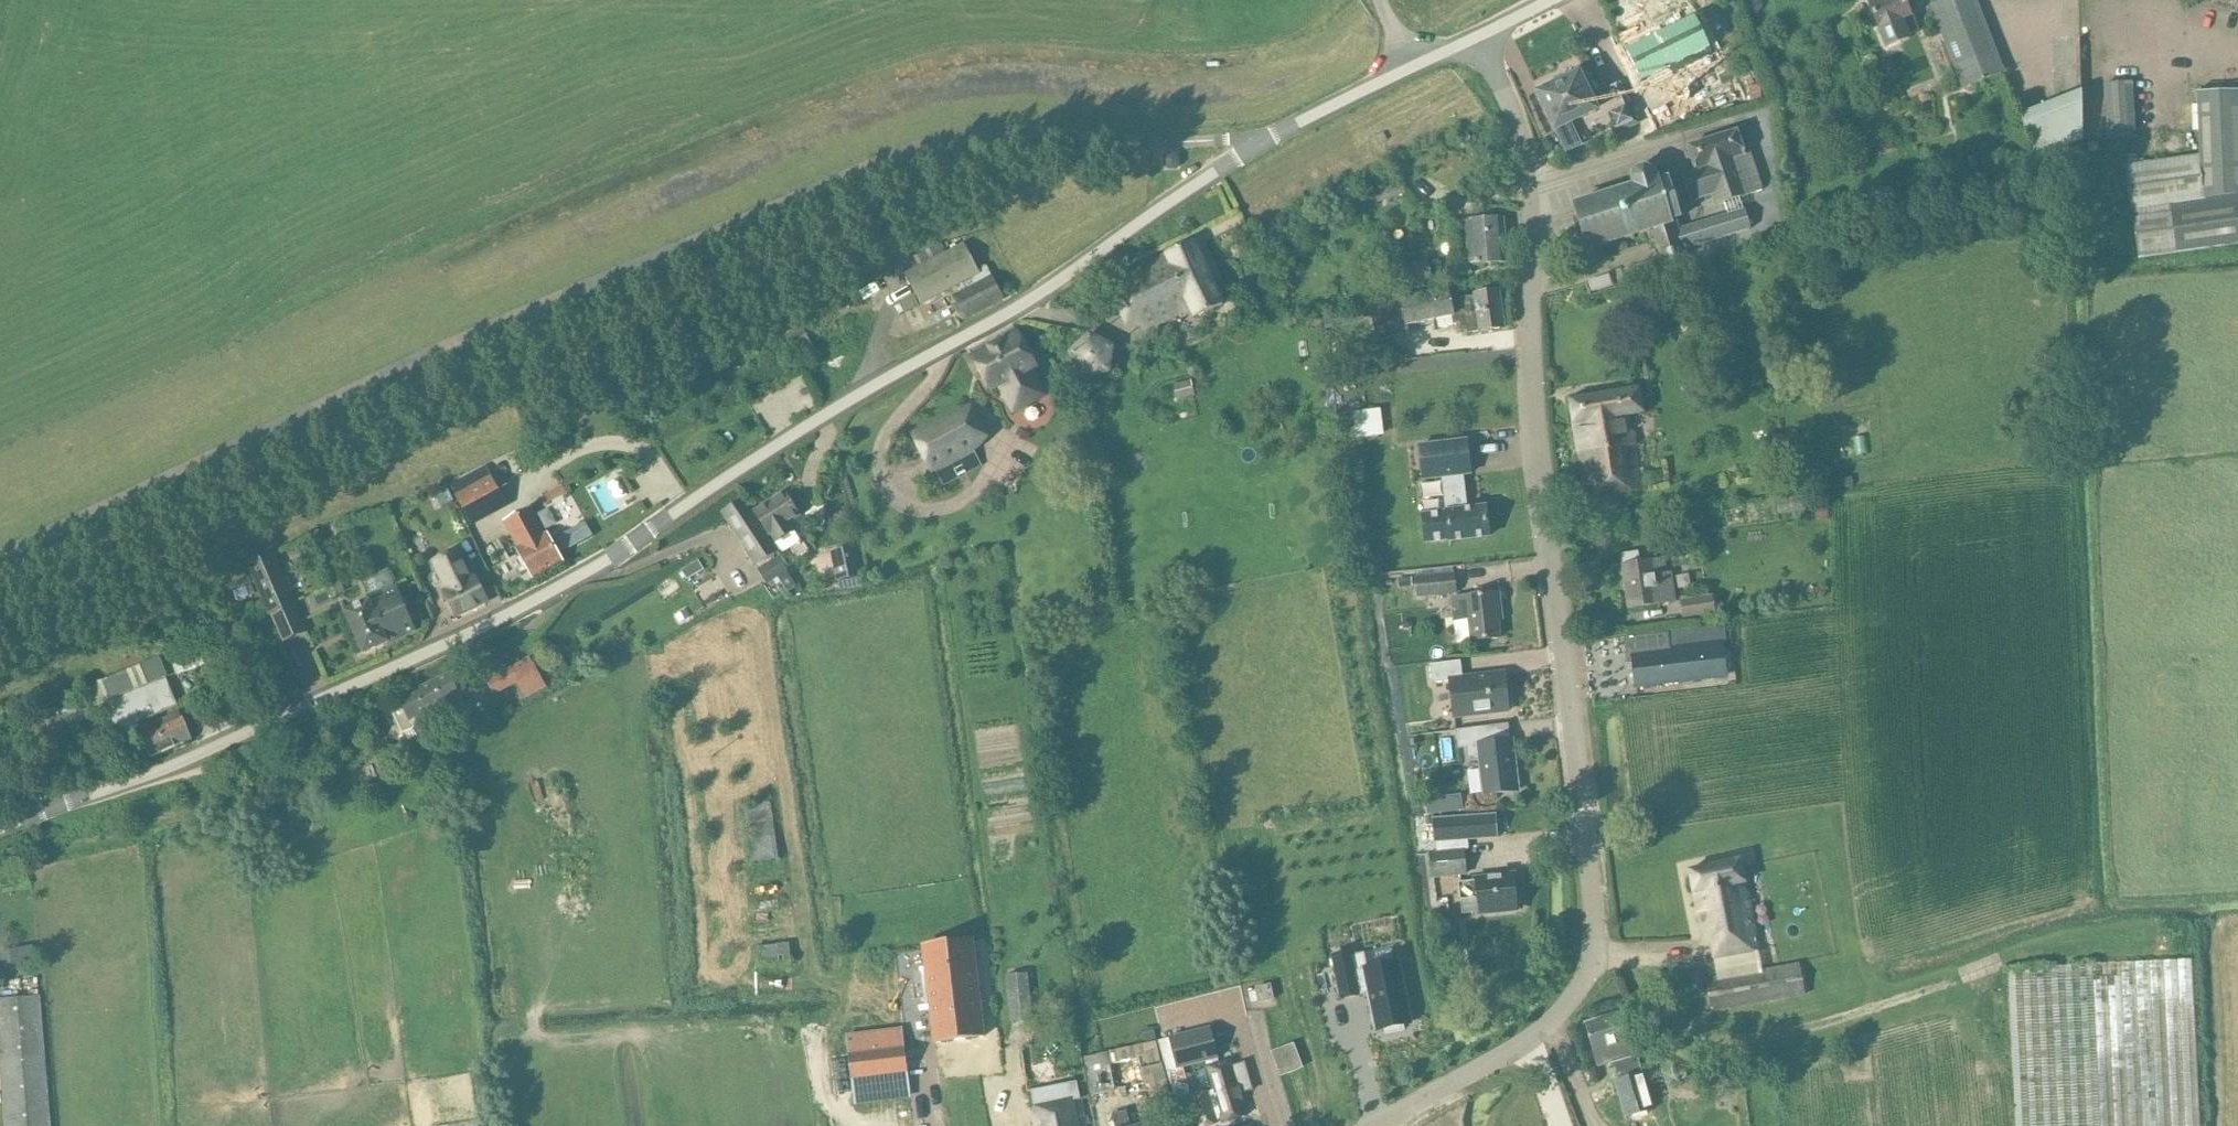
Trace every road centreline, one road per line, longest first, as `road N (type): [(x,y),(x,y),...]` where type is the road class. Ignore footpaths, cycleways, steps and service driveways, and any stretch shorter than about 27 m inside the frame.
road 1 (tertiary): [(0,833),(205,758),(545,596),(641,540),(777,443),(1034,300),(1266,142)]
road 2 (tertiary): [(1379,1125),(1552,1023),(1578,995),(1590,959),(1594,912),(1533,365),(1532,192),(1508,97),(1476,35)]
road 3 (tertiary): [(1476,35),(1266,142)]

